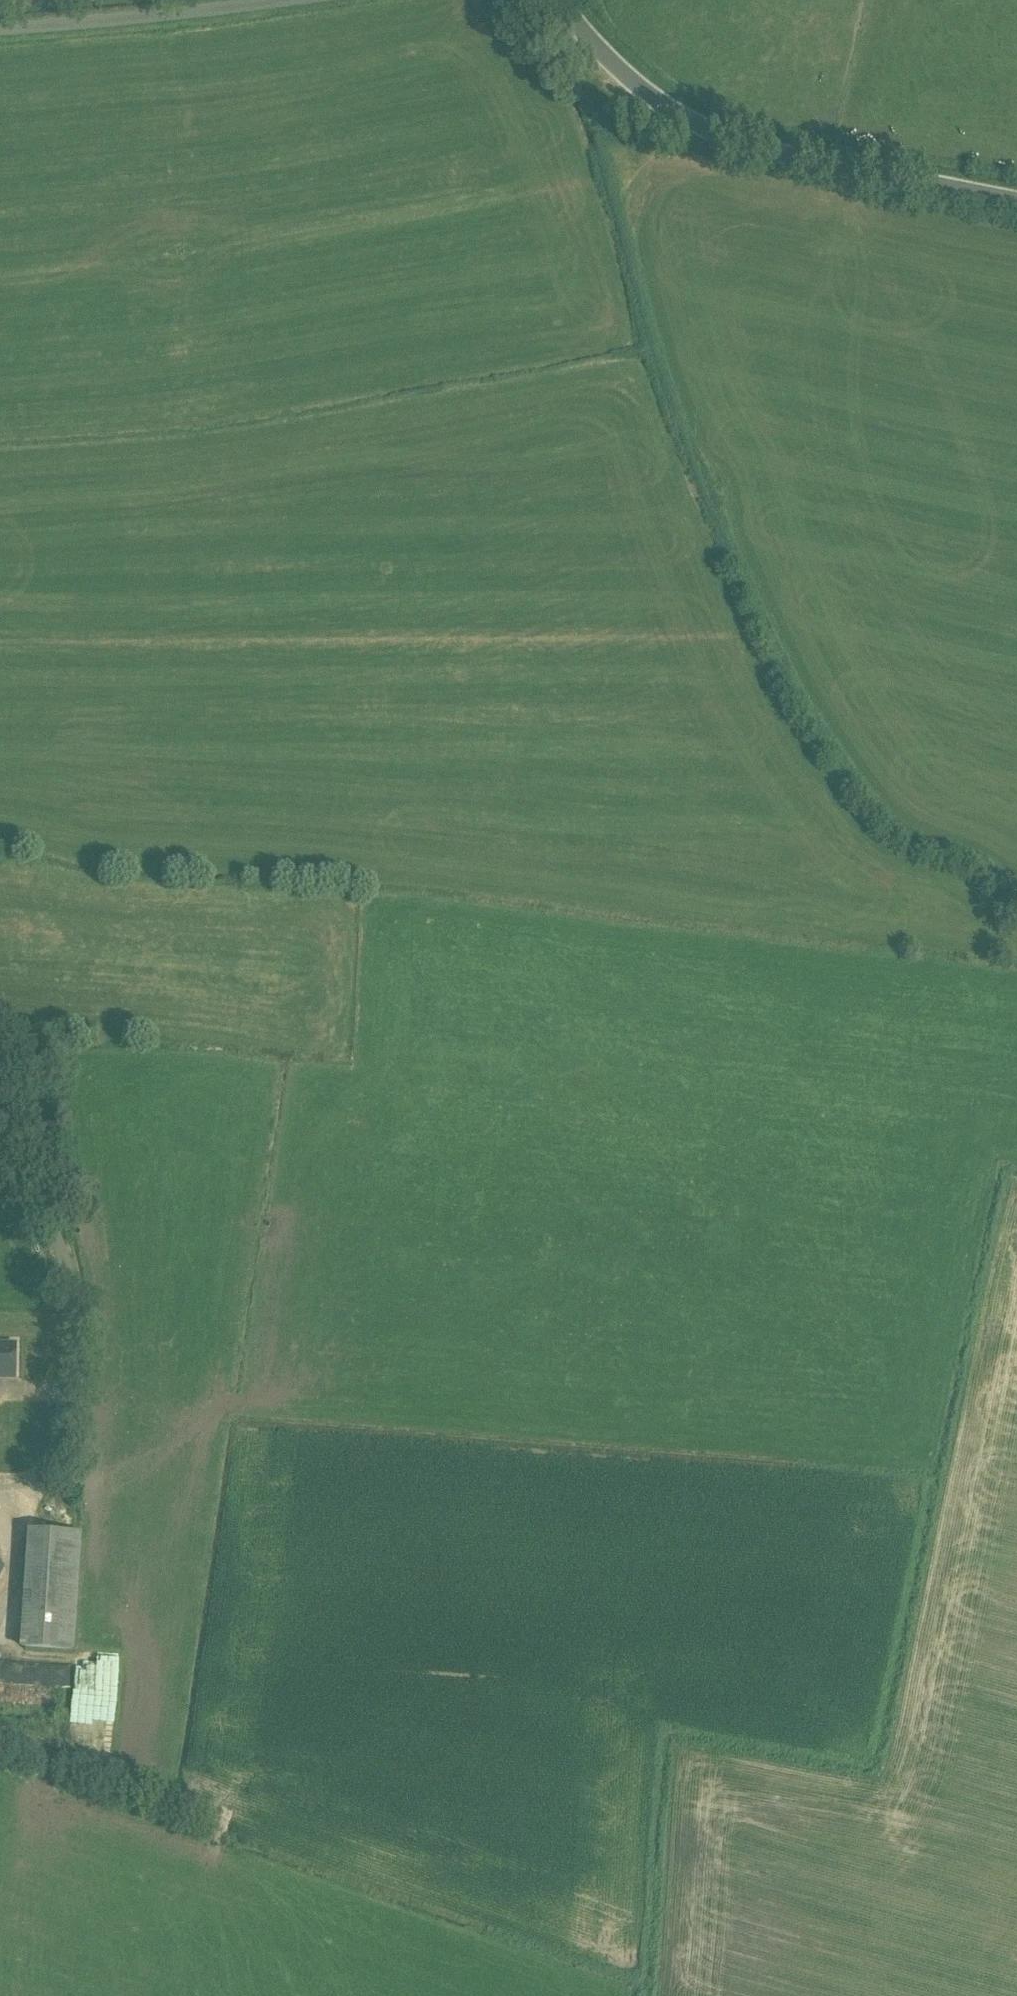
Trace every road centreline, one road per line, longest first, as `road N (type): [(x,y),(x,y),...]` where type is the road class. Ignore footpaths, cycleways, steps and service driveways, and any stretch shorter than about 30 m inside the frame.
road 1 (unclassified): [(1016,200),(729,138),(652,96),(559,0)]

